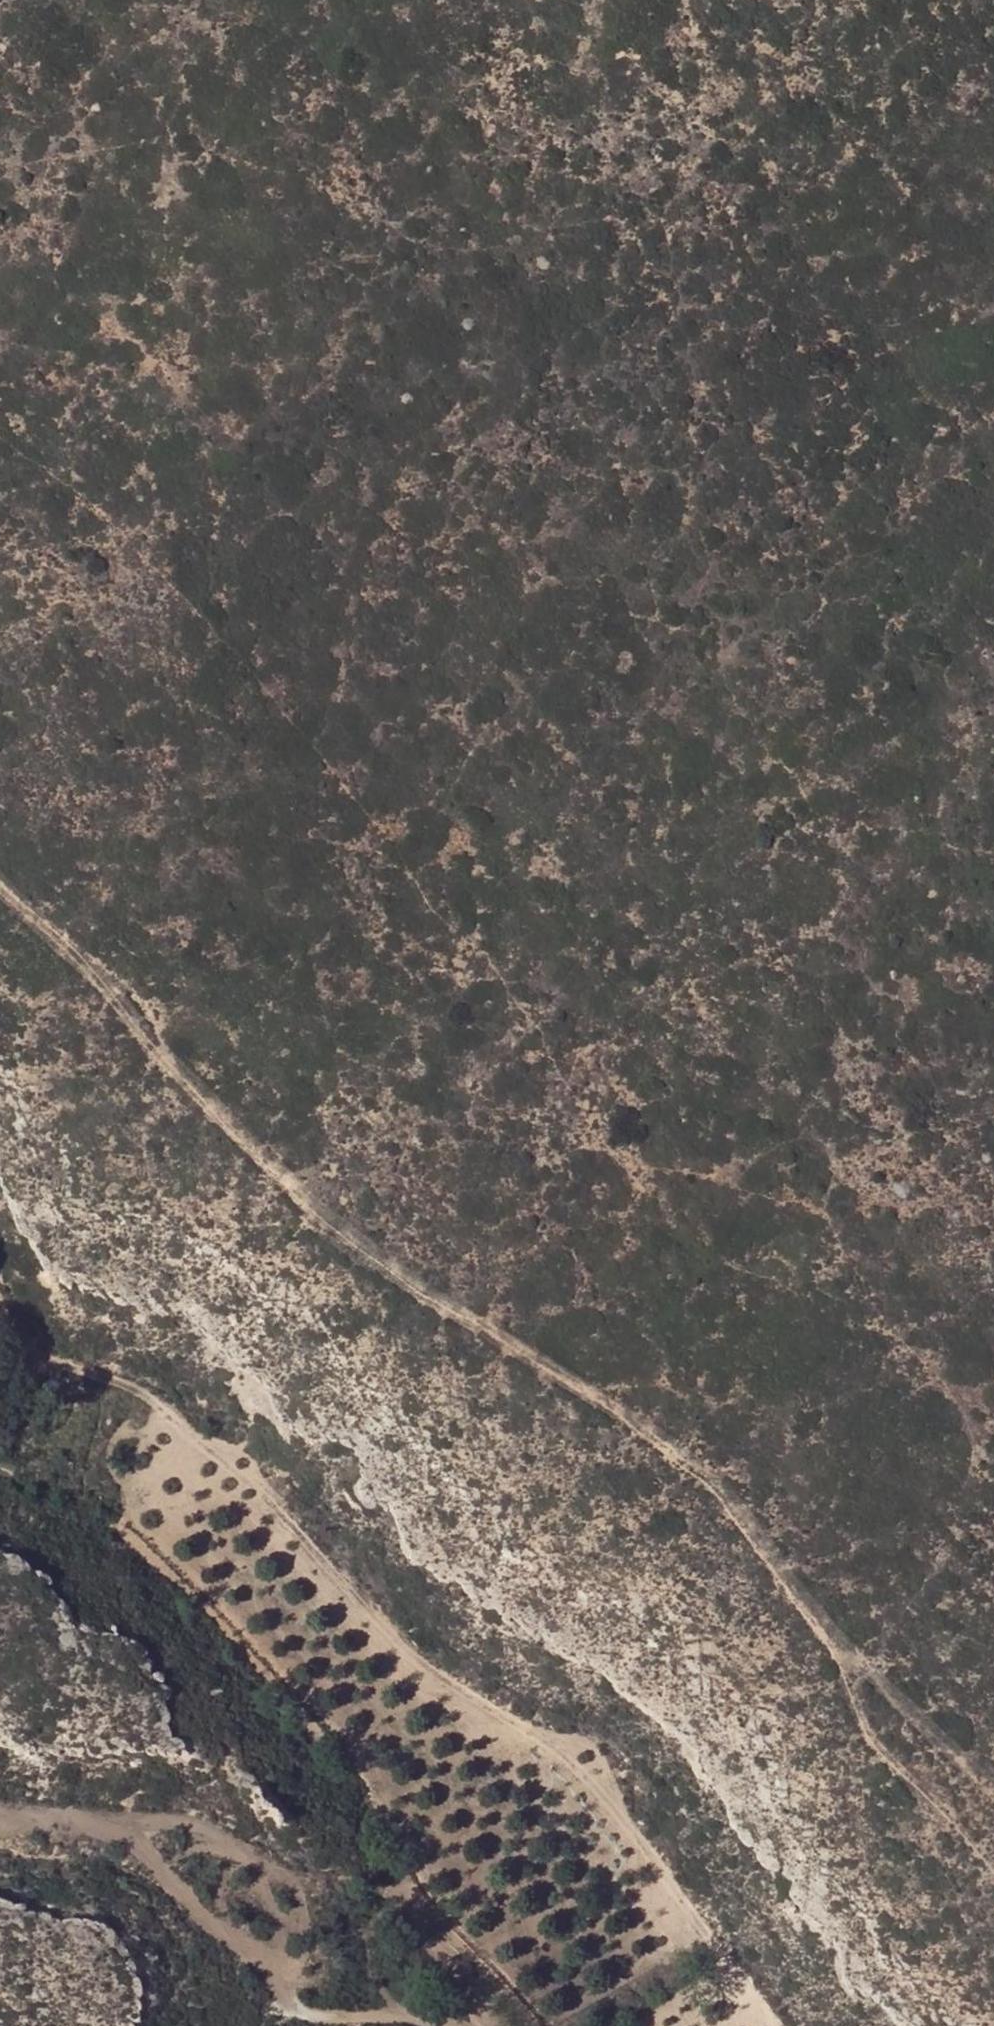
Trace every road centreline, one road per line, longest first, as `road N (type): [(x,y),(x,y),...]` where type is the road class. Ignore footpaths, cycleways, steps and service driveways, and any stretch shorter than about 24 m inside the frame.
road 1 (track): [(993,1850),(879,1743),(843,1643),(727,1494),(398,1263),(53,918),(0,855)]
road 2 (track): [(788,2025),(633,1825),(558,1743),(437,1672),(147,1384),(0,1353)]

